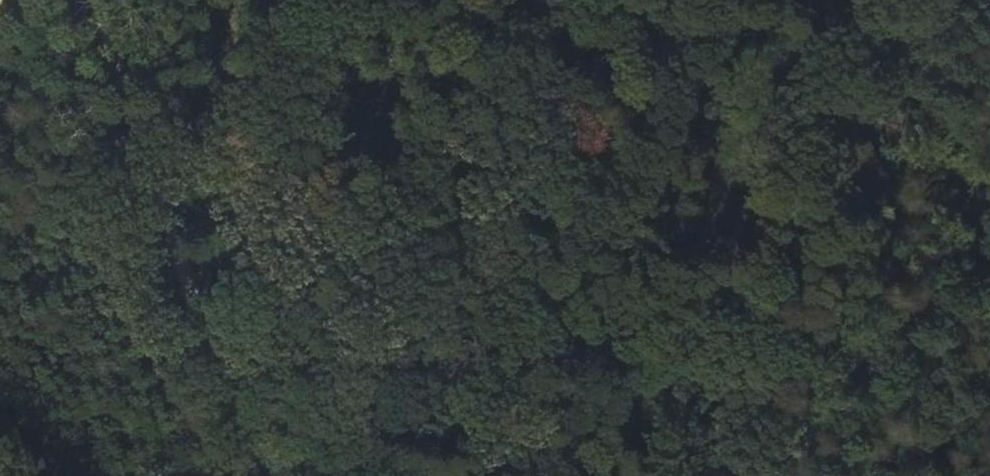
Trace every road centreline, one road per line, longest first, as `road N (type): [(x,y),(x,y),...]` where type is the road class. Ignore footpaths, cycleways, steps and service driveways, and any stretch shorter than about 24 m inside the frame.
road 1 (track): [(97,0),(263,475)]

